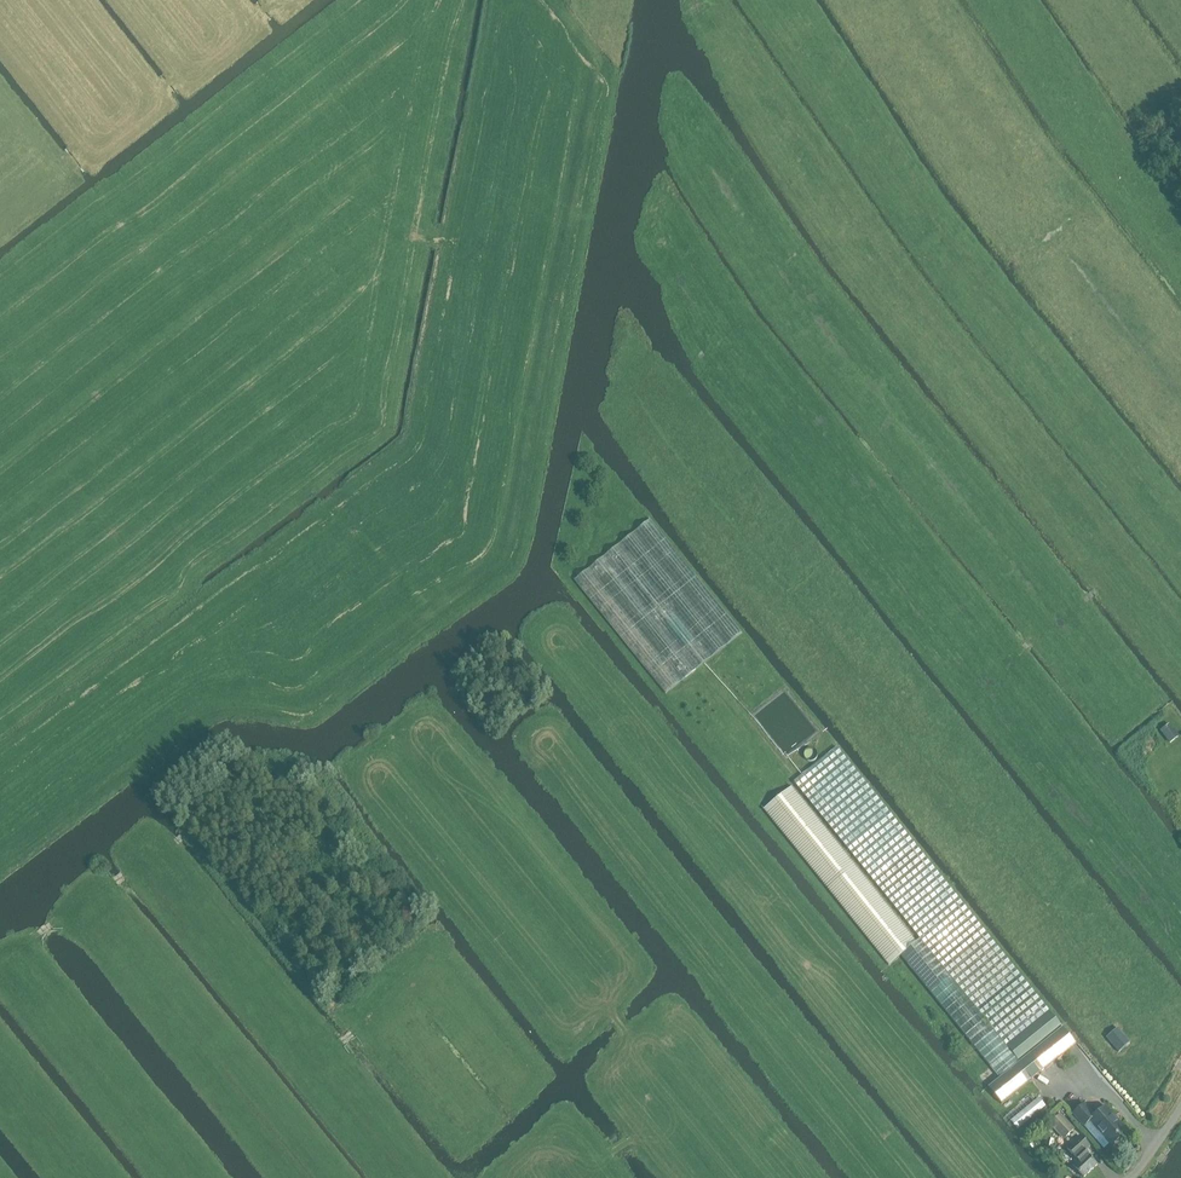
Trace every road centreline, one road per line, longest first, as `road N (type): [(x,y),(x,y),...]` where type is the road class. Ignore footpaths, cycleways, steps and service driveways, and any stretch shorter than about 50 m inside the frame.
road 1 (track): [(287,1011),(186,887),(146,861),(0,964)]
road 2 (track): [(583,1164),(667,1115),(689,1112),(765,1177)]

